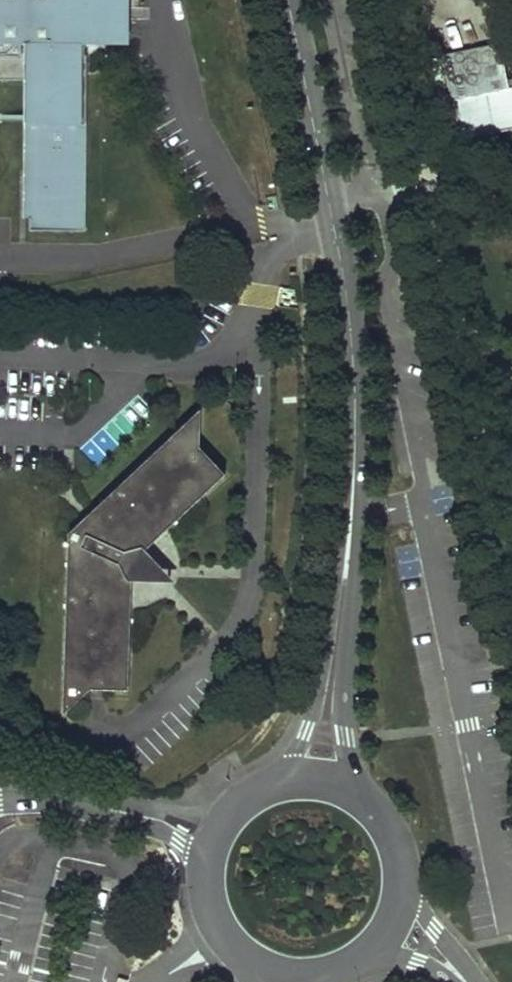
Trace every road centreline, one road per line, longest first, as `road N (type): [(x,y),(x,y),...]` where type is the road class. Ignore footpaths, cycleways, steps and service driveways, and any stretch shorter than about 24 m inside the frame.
road 1 (tertiary): [(332,656),(352,480),(350,346),(286,0)]
road 2 (tertiary): [(335,969),(377,943),(405,886),(396,829),(356,787)]
road 3 (residential): [(0,803),(137,824),(178,842),(206,869)]
road 4 (tertiary): [(332,656),(306,730),(274,779)]
road 5 (tertiary): [(356,787),(332,656)]
road 6 (tertiary): [(274,779),(224,816),(206,869)]

